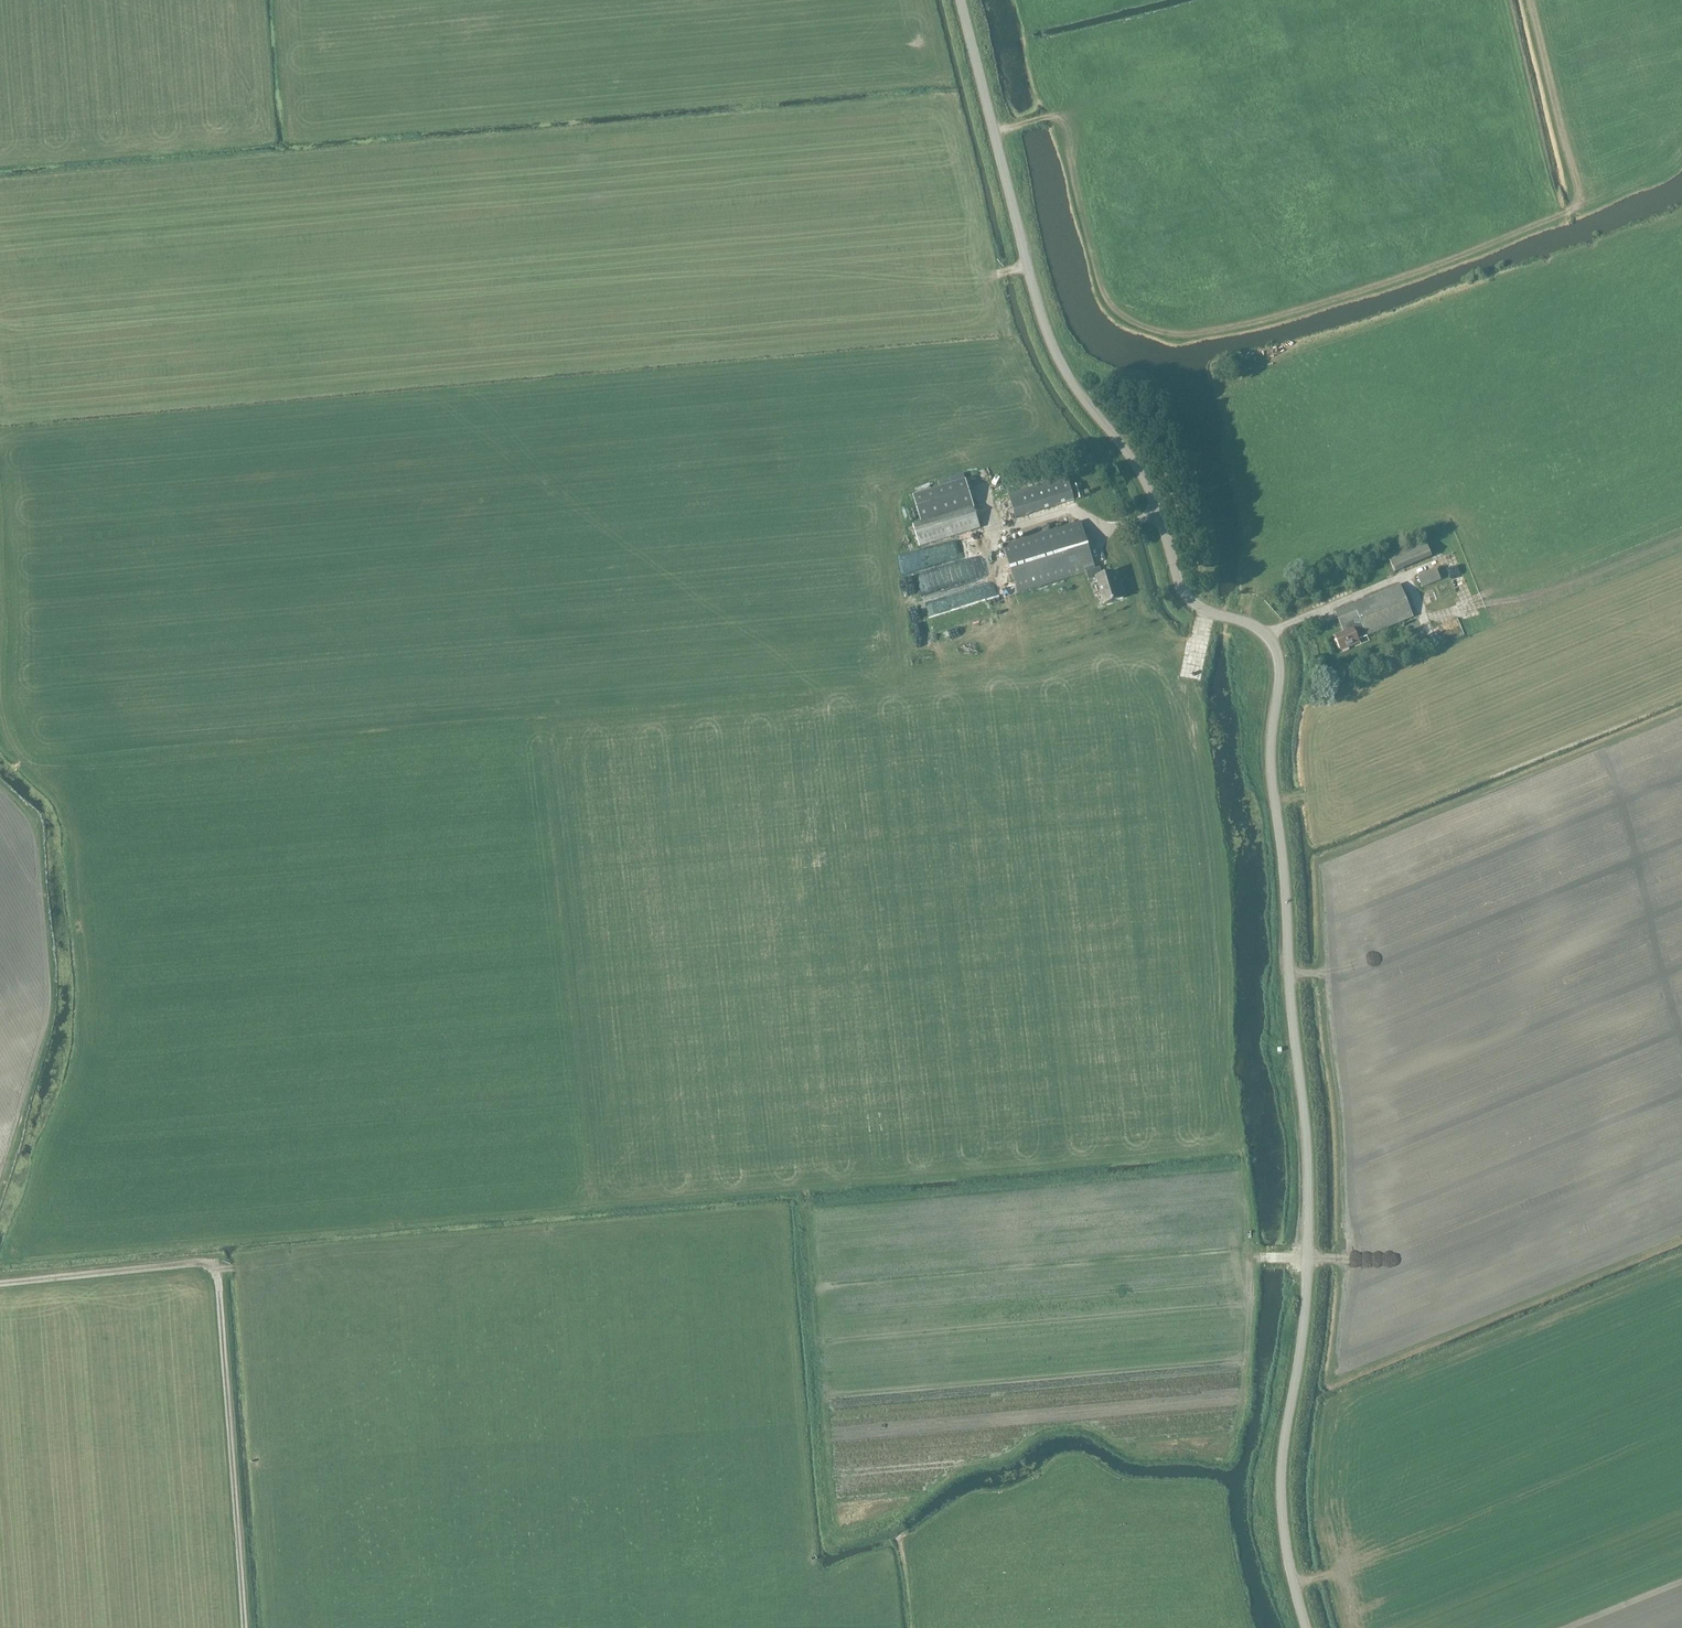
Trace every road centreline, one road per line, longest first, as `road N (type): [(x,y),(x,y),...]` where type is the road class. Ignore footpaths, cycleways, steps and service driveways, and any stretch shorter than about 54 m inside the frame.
road 1 (unclassified): [(1307,1627),(1286,1549),(1281,1488),(1309,1260),(1306,1124),(1271,766),(1284,680),(1277,644),(1187,599),(1145,478),(1048,339),(962,0)]

